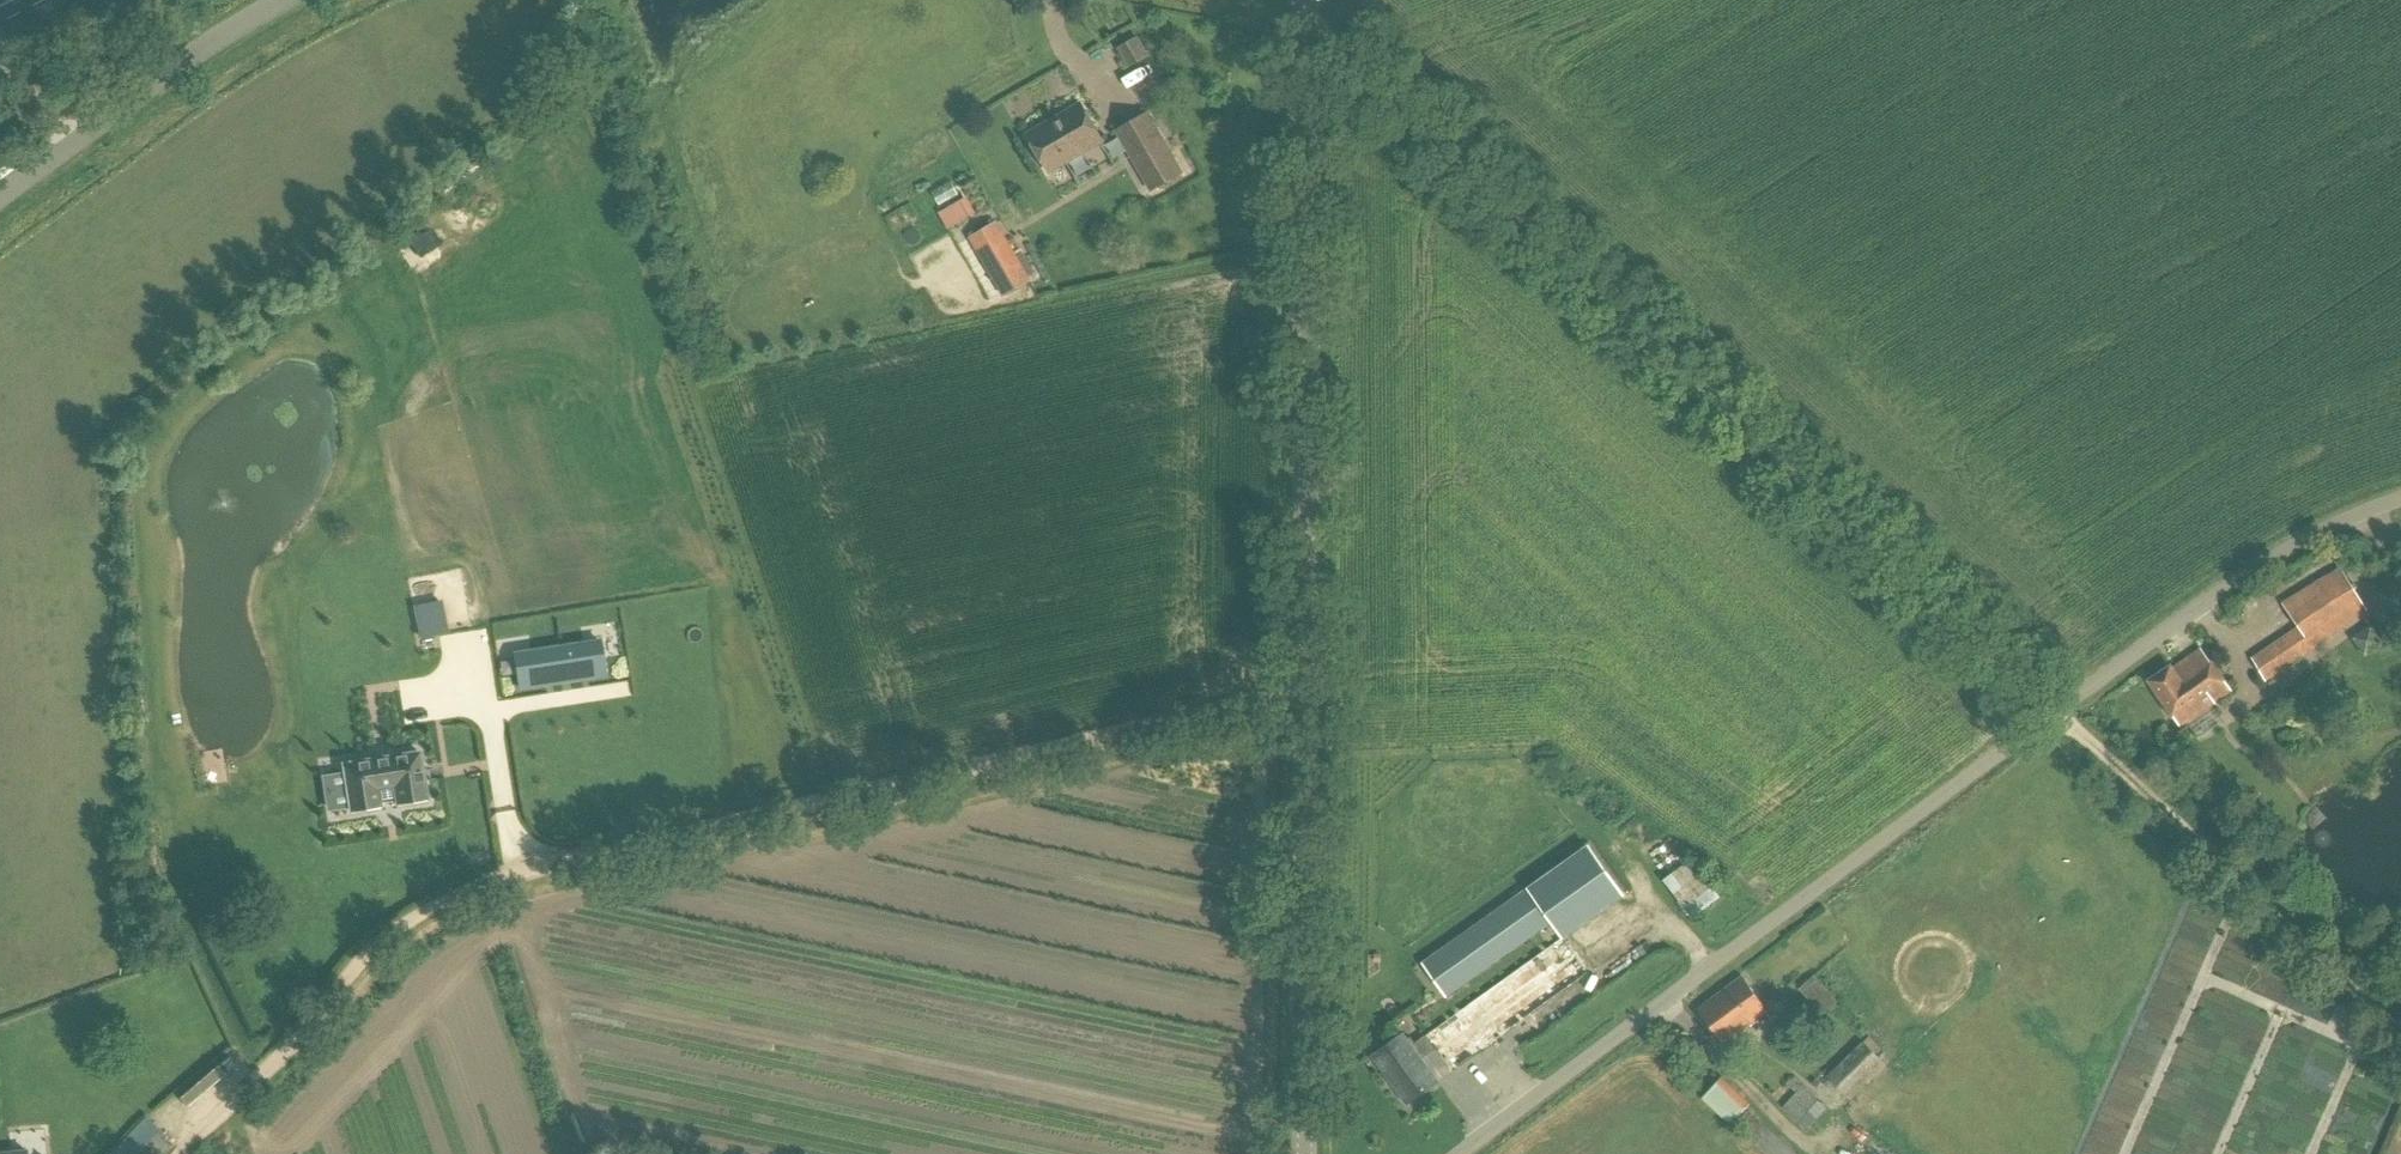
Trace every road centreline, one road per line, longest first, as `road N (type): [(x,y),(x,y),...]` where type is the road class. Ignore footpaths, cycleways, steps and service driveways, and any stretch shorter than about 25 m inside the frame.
road 1 (track): [(1308,14),(2400,1030)]
road 2 (track): [(185,1153),(297,1040),(369,948),(426,912),(539,870),(1308,693)]
road 3 (unclassified): [(1308,1153),(1308,0)]
road 4 (unclassified): [(1469,1153),(2186,616),(2336,523),(2400,498)]
road 5 (unclassified): [(0,196),(206,44),(285,0)]

